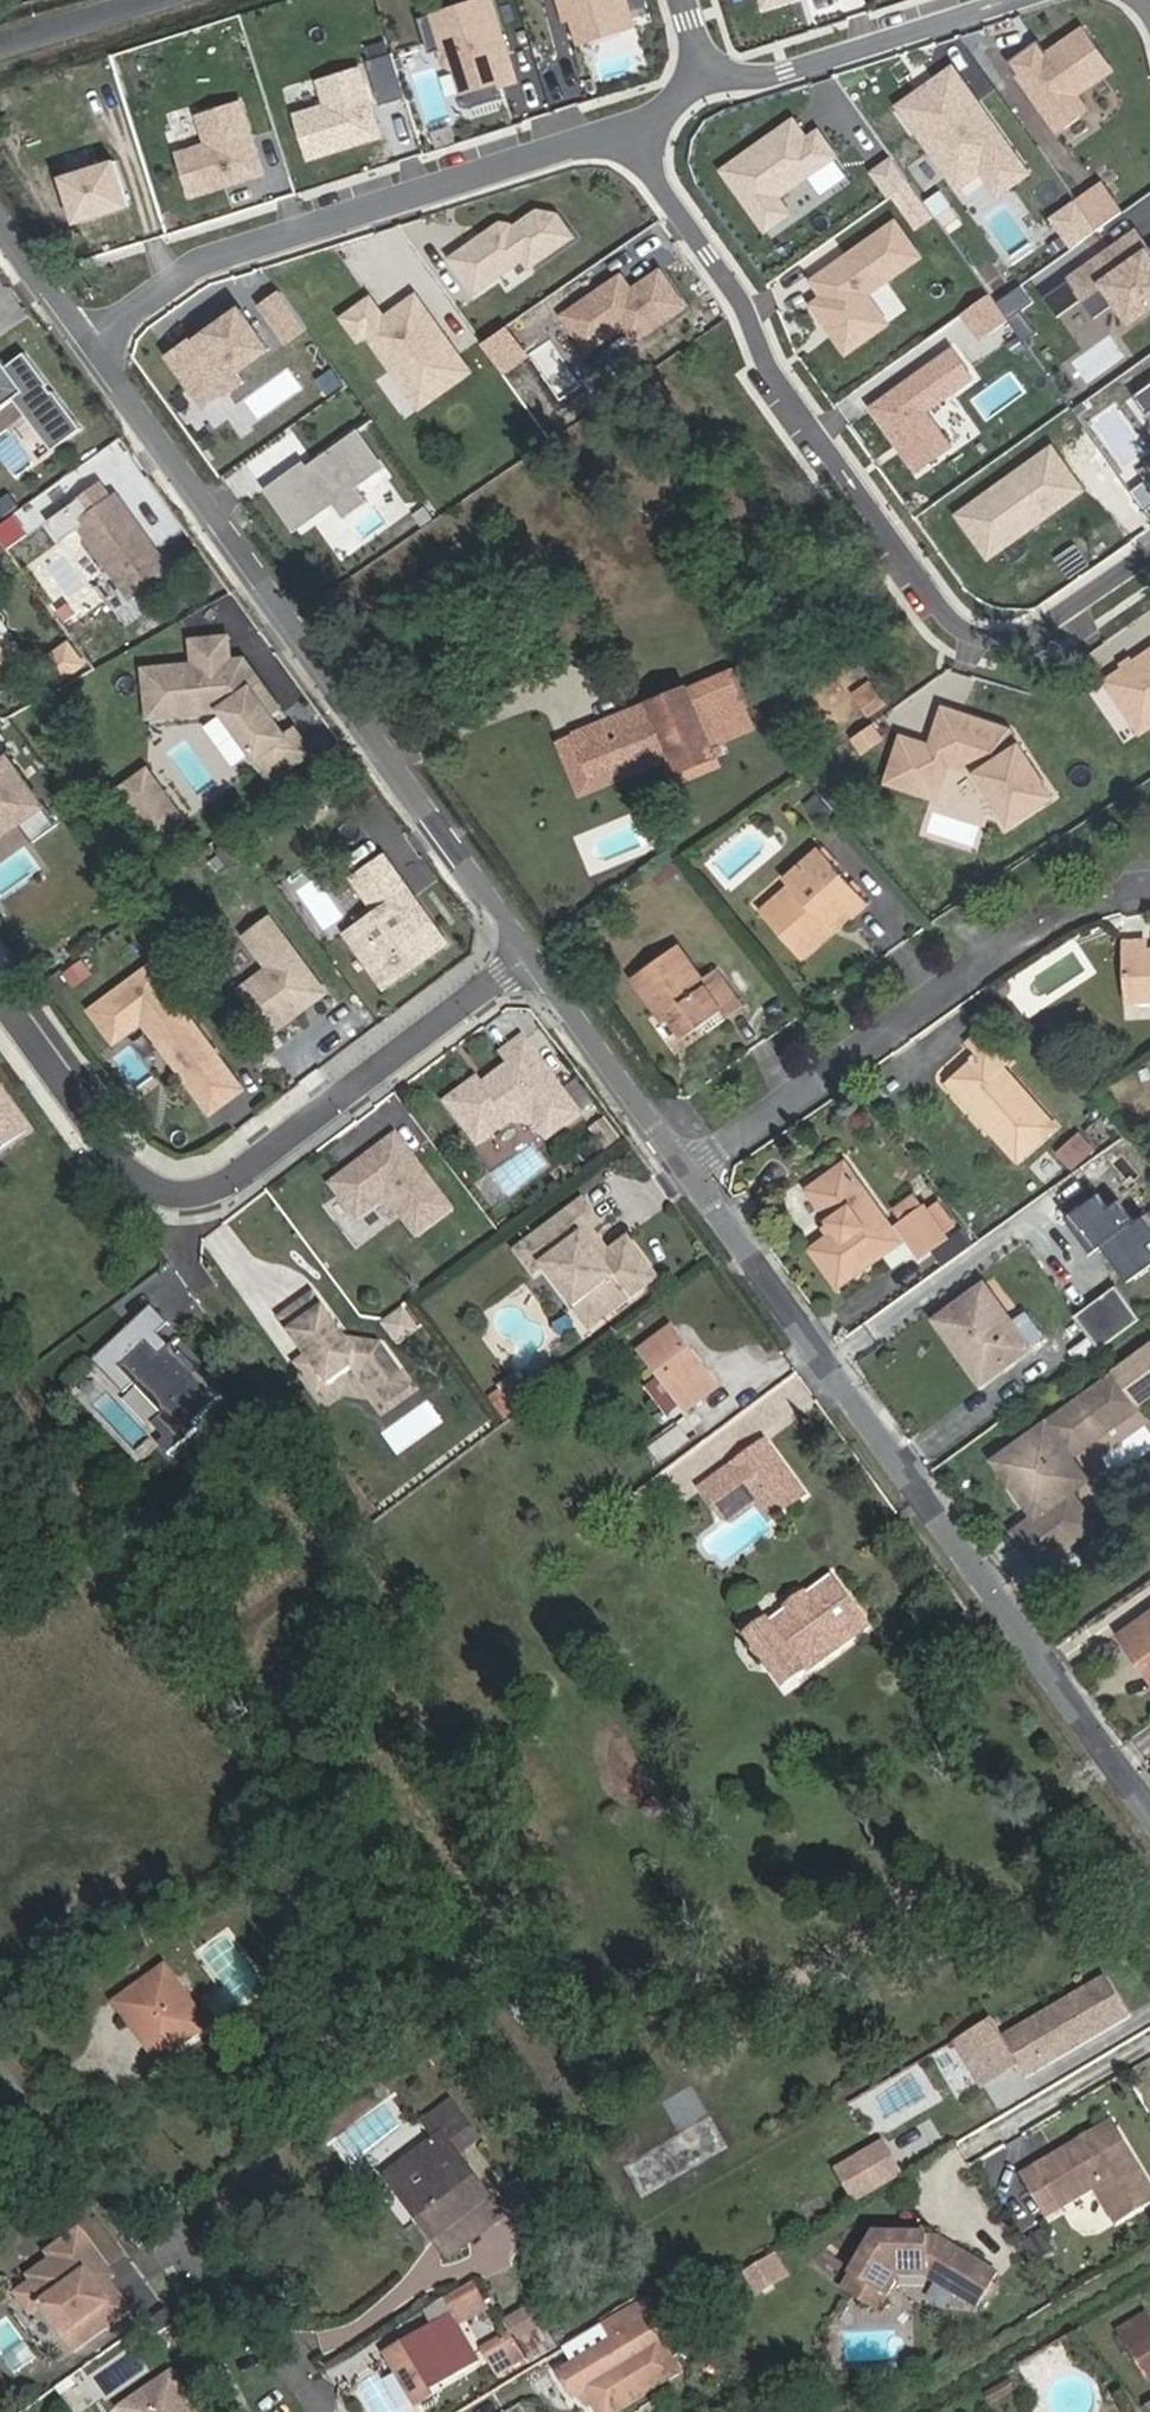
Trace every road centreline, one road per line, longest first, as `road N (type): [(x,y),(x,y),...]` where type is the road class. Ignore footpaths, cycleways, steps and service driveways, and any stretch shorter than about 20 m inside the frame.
road 1 (residential): [(1149,579),(1058,642),(940,636),(756,377),(750,296),(630,120)]
road 2 (residential): [(527,956),(62,299)]
road 3 (residential): [(1149,1824),(685,1172)]
road 4 (residential): [(0,999),(115,1158),(153,1188),(193,1192),(230,1180),(527,956)]
road 5 (residential): [(62,299),(630,120)]
road 6 (residential): [(1091,909),(685,1172)]
road 7 (residential): [(314,2411),(308,2382),(68,2040)]
road 8 (residential): [(713,94),(1014,0)]
road 9 (residential): [(685,1172),(527,956)]
road 10 (residential): [(182,0),(0,59)]

